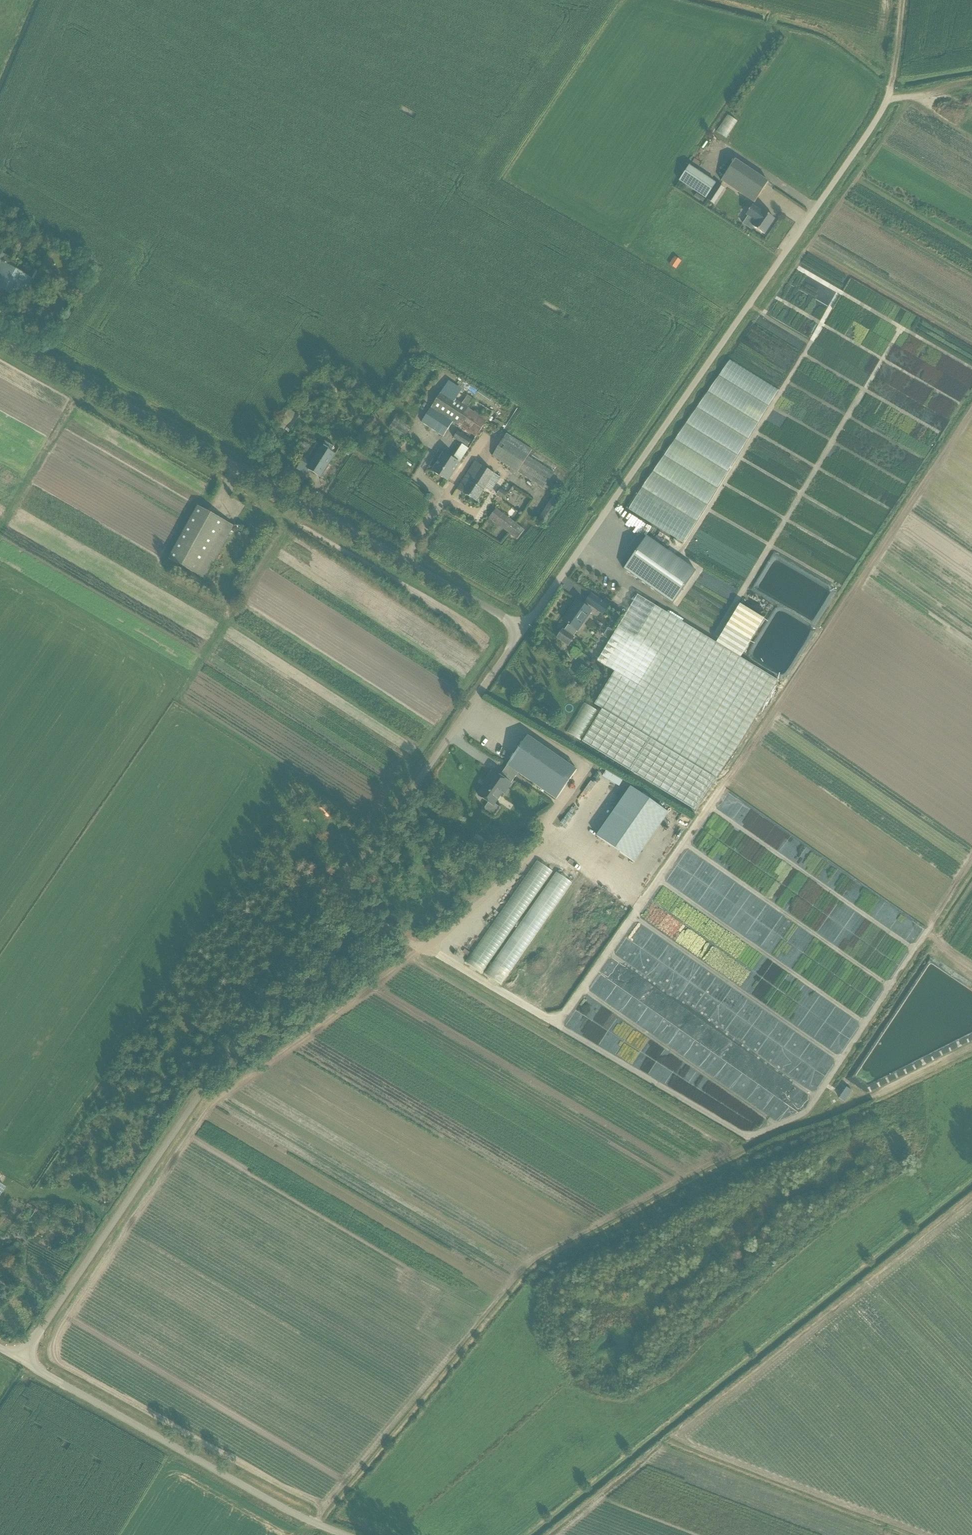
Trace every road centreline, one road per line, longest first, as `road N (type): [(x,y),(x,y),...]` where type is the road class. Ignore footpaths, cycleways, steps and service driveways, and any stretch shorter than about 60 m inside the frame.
road 1 (unclassified): [(21,1365),(523,623)]
road 2 (unclassified): [(523,623),(885,109)]
road 3 (unclassified): [(523,623),(0,335)]
road 4 (unclassified): [(335,1534),(21,1365)]

